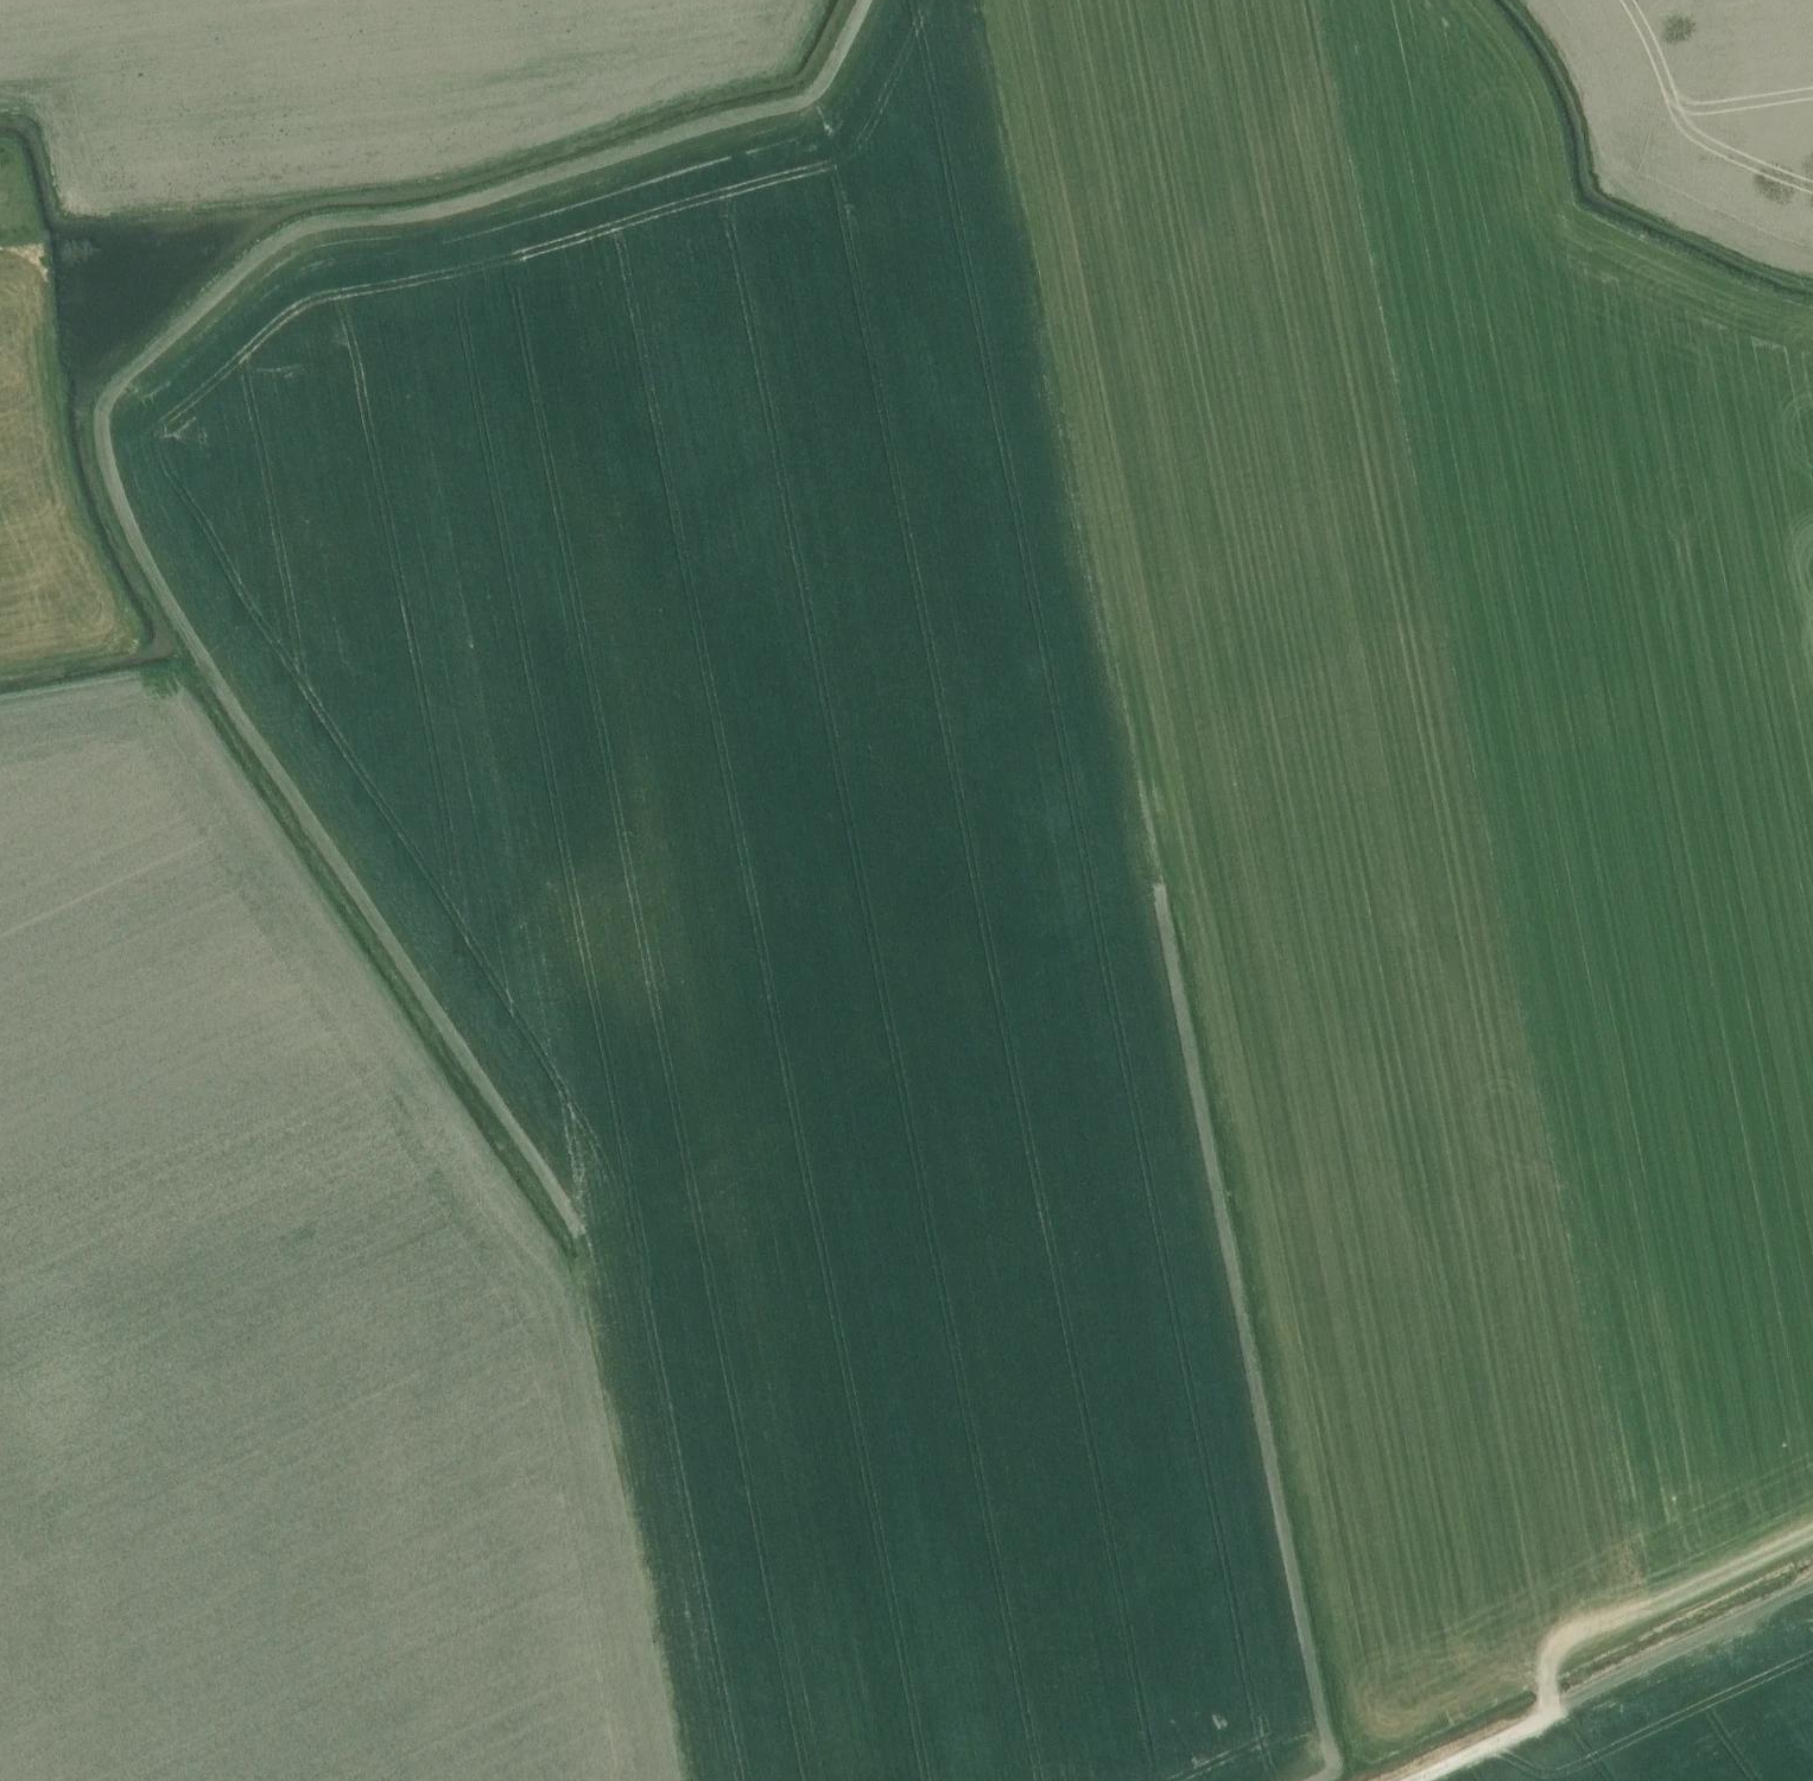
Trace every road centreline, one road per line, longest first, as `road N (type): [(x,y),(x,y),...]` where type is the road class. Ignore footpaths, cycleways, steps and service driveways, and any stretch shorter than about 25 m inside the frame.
road 1 (track): [(1413,1780),(1559,1710)]

